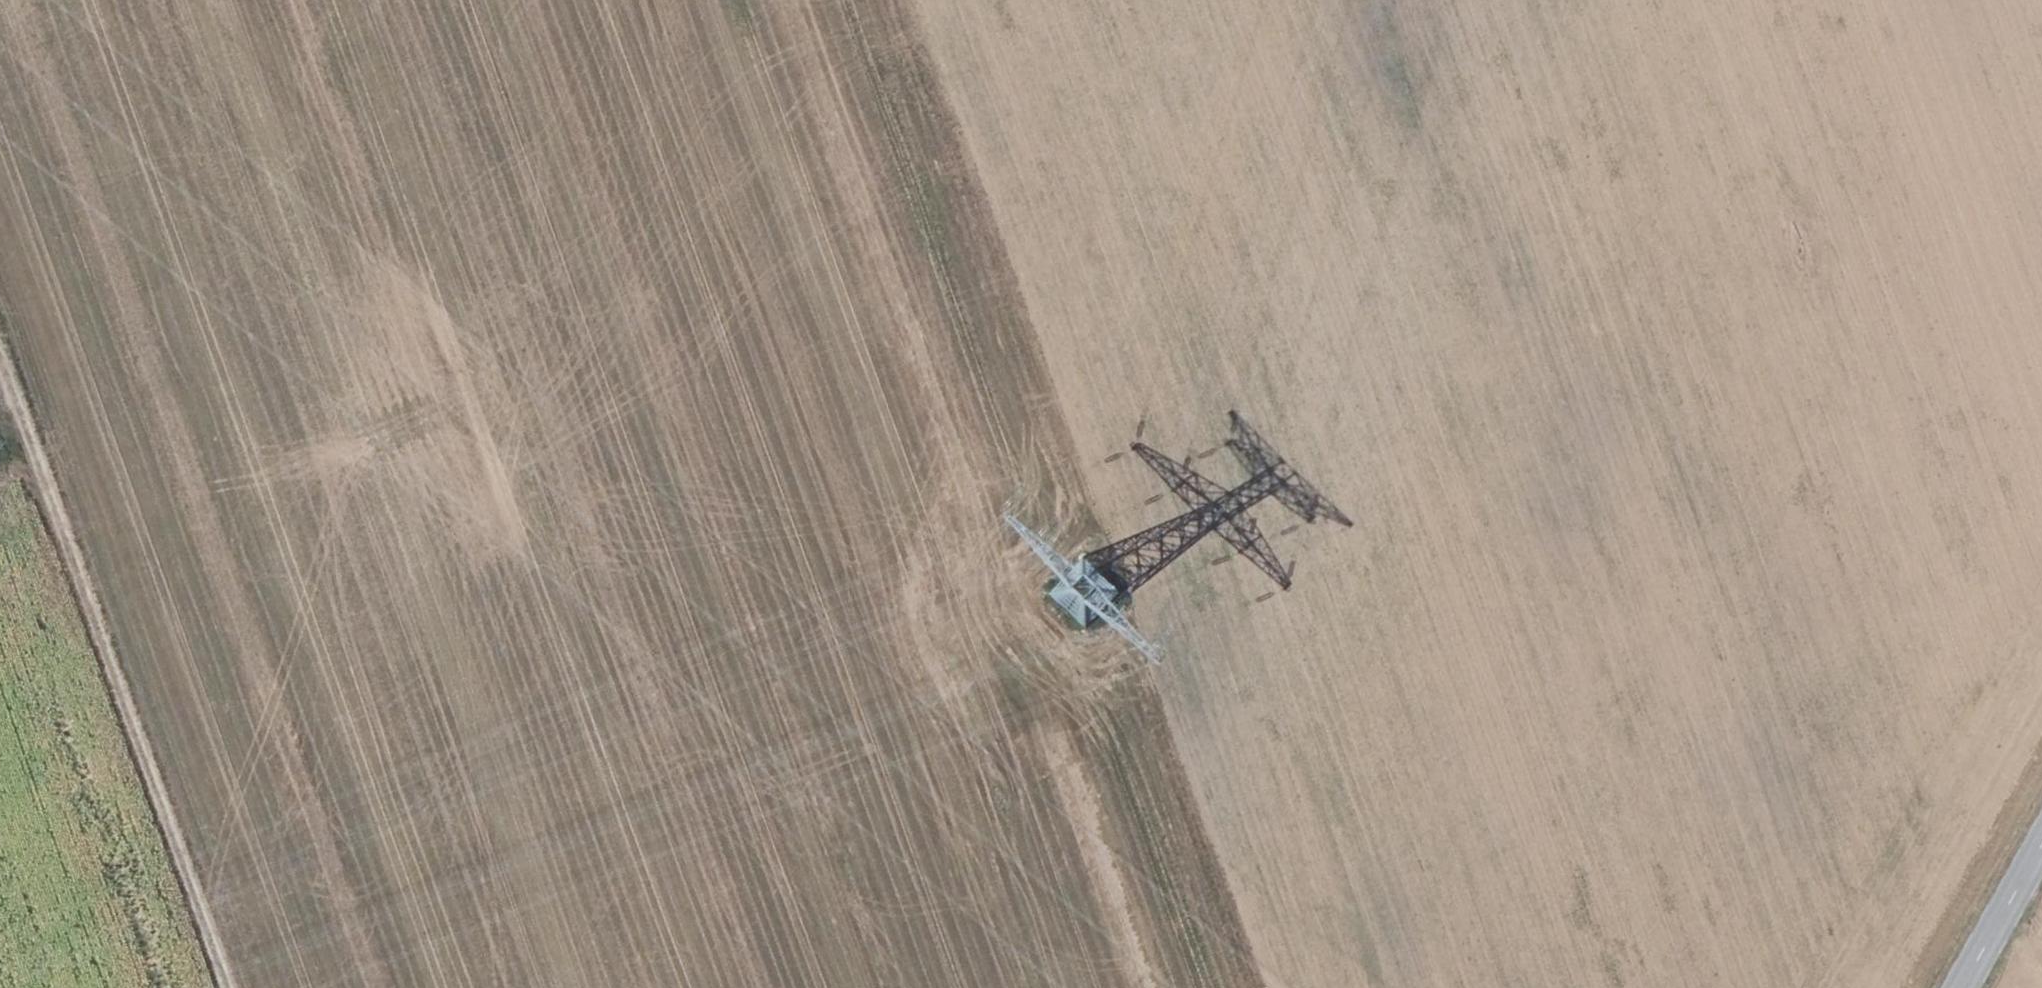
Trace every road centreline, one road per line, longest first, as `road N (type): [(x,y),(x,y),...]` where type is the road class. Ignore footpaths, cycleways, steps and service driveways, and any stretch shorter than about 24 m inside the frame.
road 1 (track): [(0,360),(227,987)]
road 2 (primary): [(1962,987),(2041,846)]

